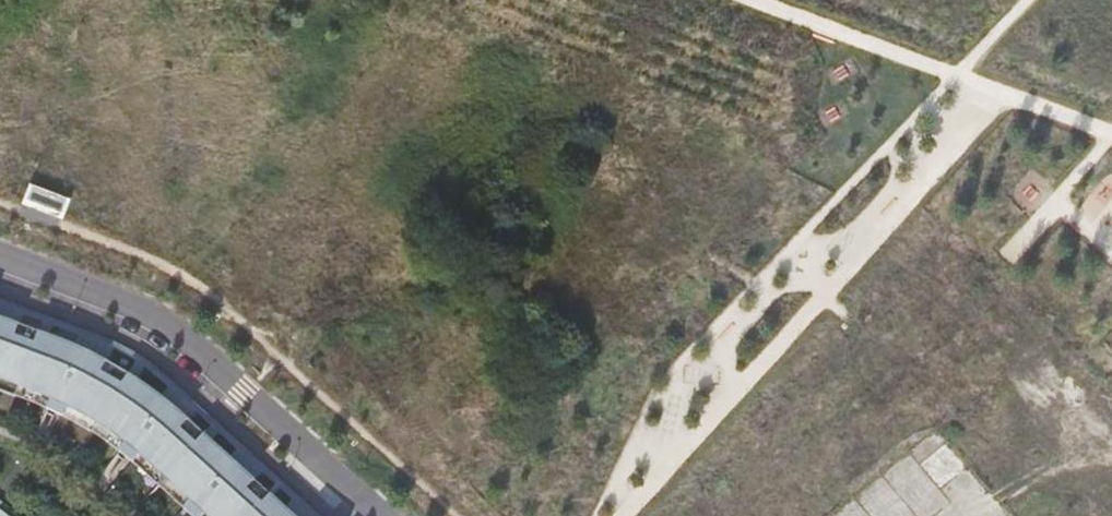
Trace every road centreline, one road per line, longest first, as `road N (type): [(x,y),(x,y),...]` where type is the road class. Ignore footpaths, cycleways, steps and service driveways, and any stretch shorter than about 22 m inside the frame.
road 1 (residential): [(0,261),(185,339),(376,515)]

